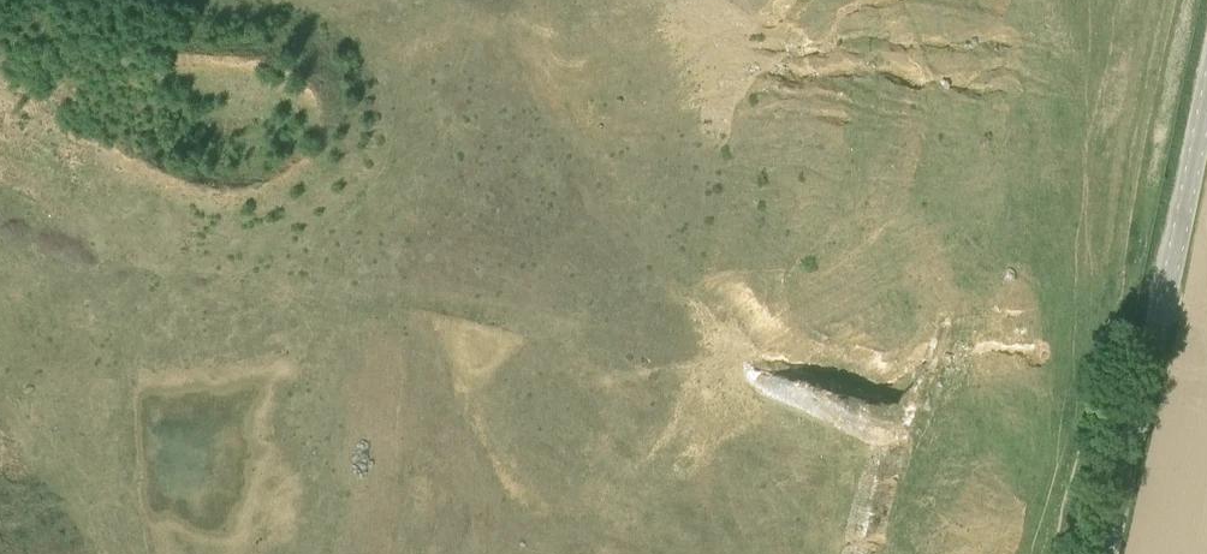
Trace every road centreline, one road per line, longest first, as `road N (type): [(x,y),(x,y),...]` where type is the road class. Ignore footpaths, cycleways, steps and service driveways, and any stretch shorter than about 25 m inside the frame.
road 1 (tertiary): [(1107,553),(1206,98)]

